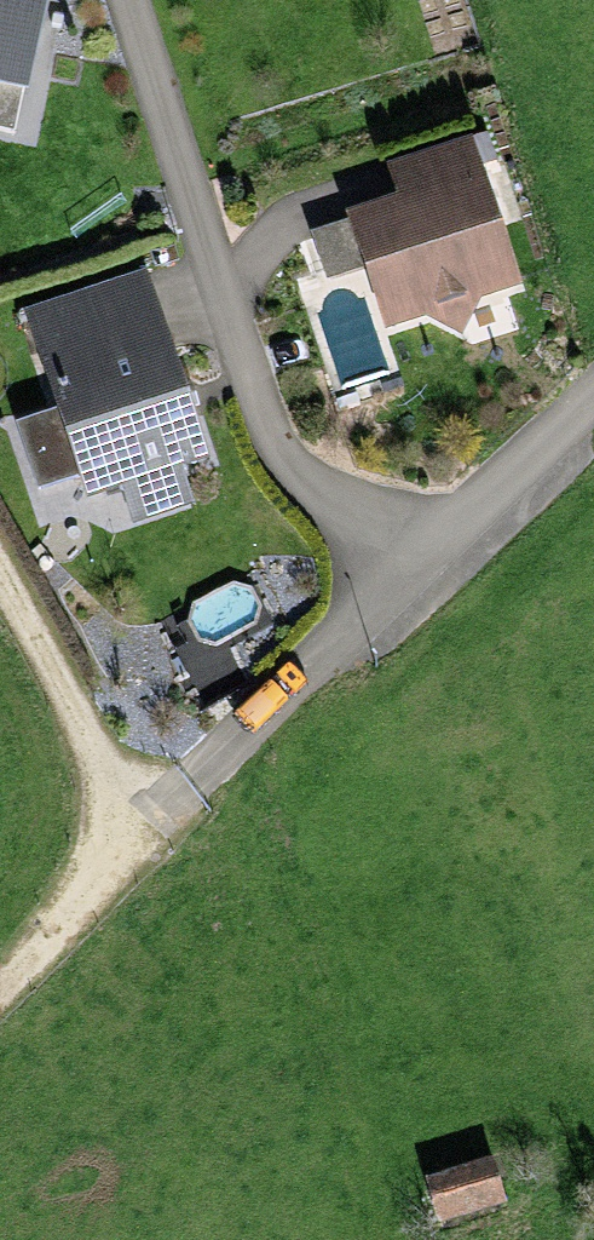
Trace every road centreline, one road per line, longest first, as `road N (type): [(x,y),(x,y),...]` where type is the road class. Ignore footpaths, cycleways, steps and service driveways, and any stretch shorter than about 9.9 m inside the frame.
road 1 (residential): [(422,579),(288,489),(134,0)]
road 2 (residential): [(422,579),(136,835)]
road 3 (track): [(136,835),(0,581)]
road 4 (residential): [(593,413),(422,579)]
road 5 (track): [(136,835),(0,991)]

